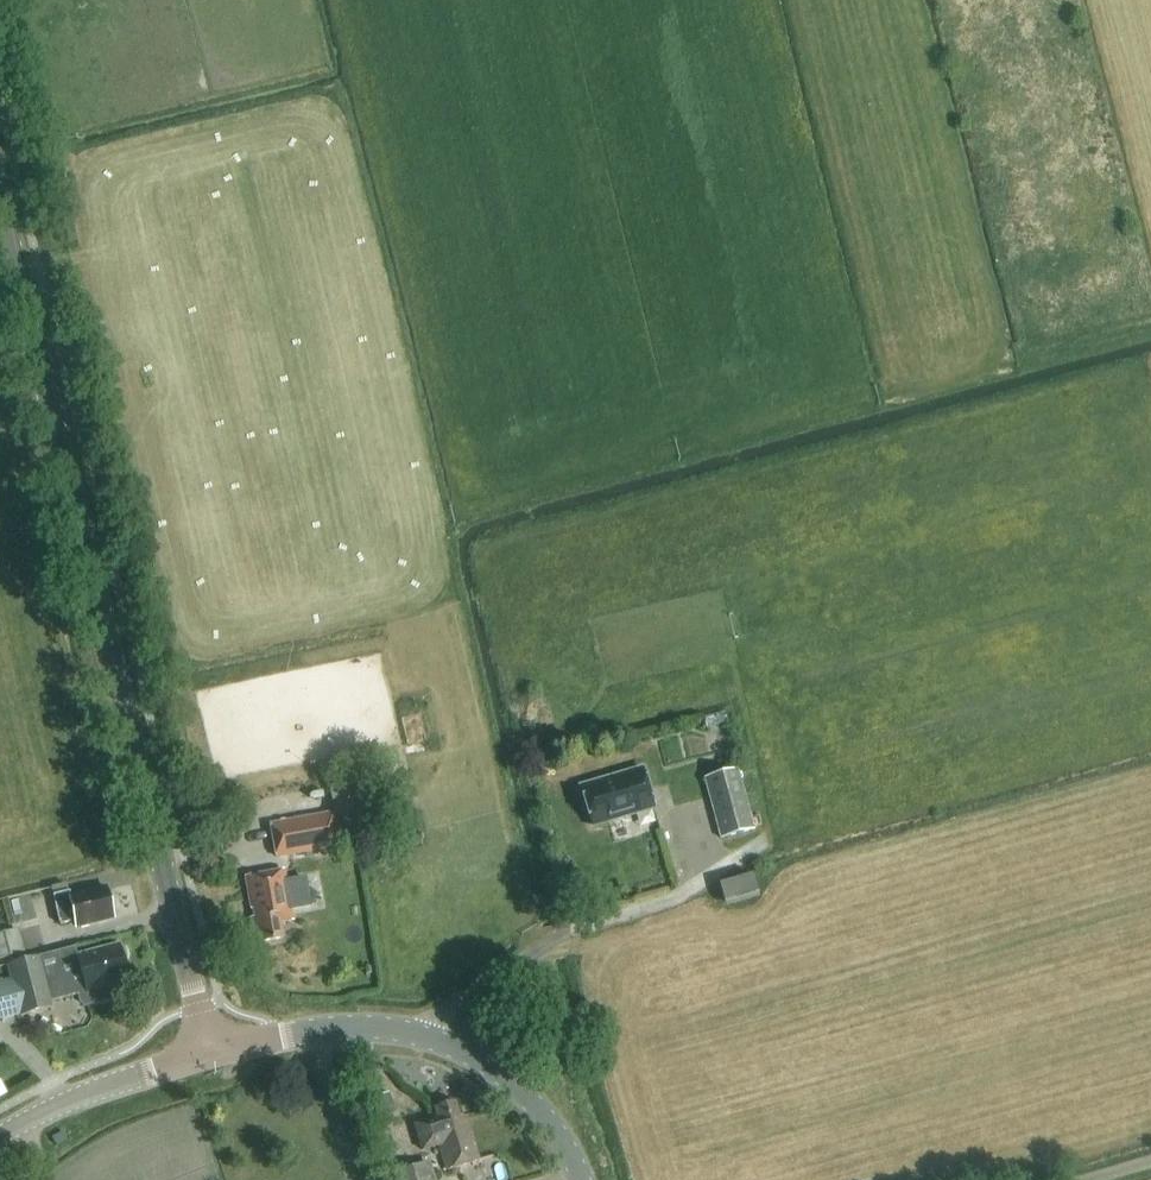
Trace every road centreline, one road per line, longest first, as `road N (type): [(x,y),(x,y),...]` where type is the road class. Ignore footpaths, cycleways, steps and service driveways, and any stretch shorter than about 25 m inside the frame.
road 1 (tertiary): [(211,1054),(0,210)]
road 2 (tertiary): [(583,1179),(560,1134),(526,1093),(444,1042),(383,1027),(333,1027),(211,1054)]
road 3 (tertiary): [(0,1137),(73,1098),(211,1054)]

